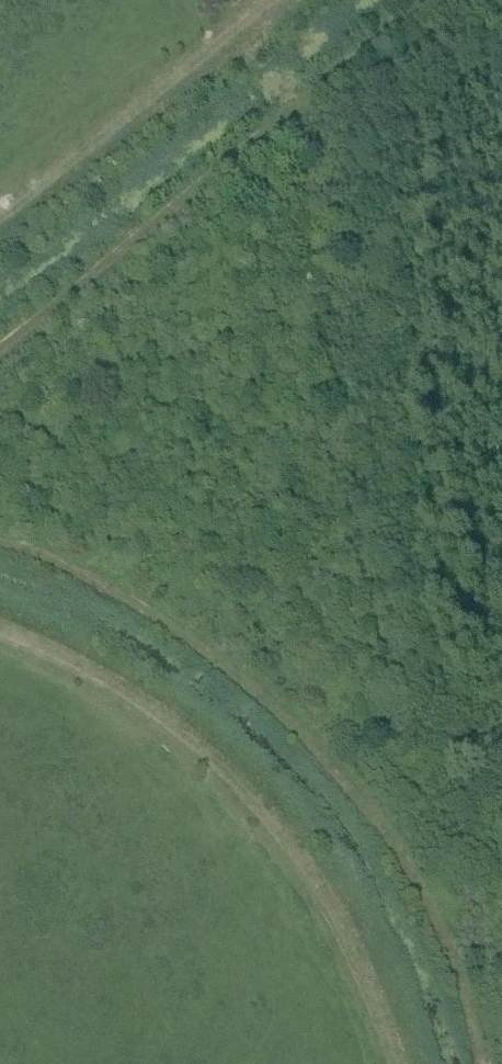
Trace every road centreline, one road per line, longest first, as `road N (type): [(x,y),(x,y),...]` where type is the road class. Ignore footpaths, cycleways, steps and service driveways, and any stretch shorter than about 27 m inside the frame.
road 1 (track): [(276,0),(0,224)]

